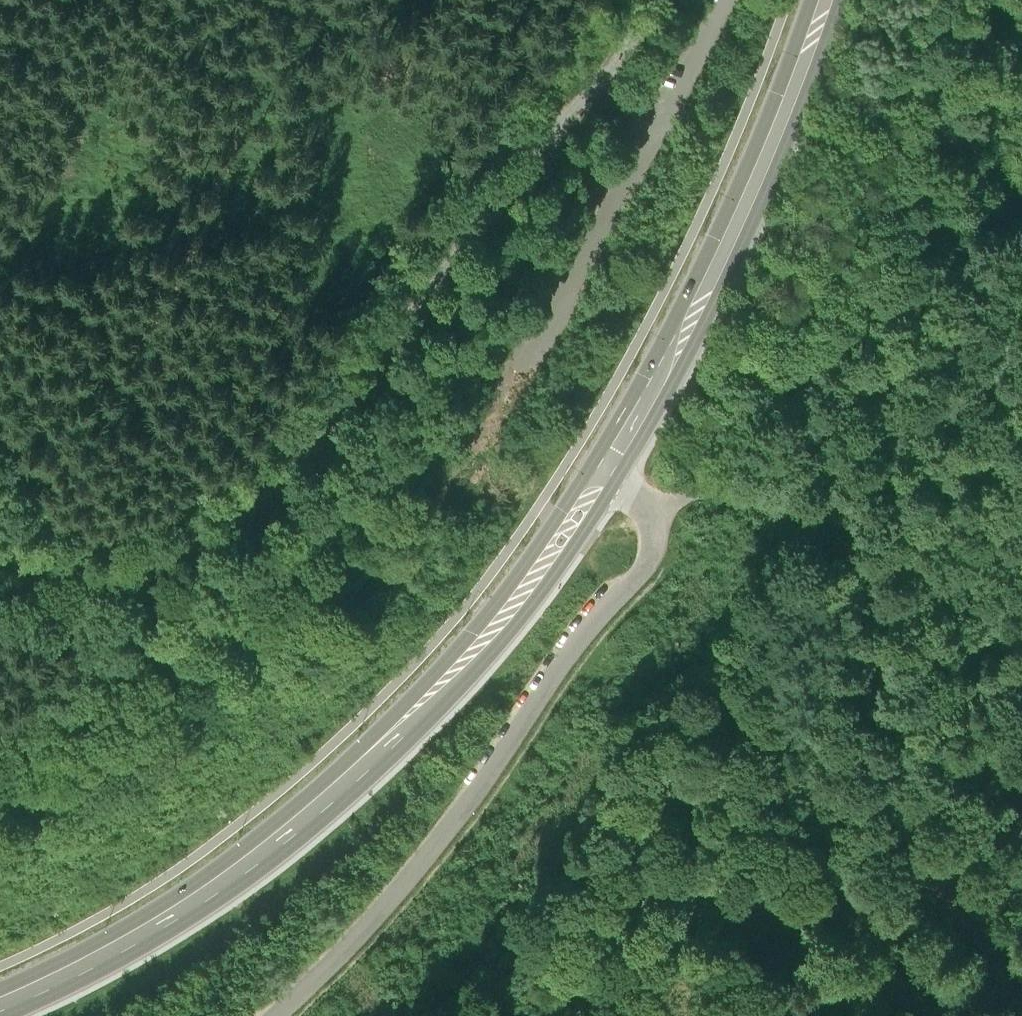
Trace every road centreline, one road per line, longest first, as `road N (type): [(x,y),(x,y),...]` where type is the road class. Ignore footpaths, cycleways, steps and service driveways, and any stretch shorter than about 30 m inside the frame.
road 1 (unclassified): [(657,0),(309,450),(263,495),(179,551),(128,566),(81,566),(0,548)]
road 2 (primary): [(0,1006),(151,936),(327,809),(421,719),(514,609),(603,474)]
road 3 (track): [(654,512),(732,493),(775,497),(811,509),(845,533),(883,614),(909,828),(973,944),(1021,989)]
road 4 (unclassified): [(603,474),(654,512),(652,557),(589,628),(449,840),(363,942),(282,1015)]
road 5 (track): [(0,440),(146,333),(165,310),(207,220),(285,0)]
road 6 (primary): [(603,474),(674,351),(758,175),(825,0)]

